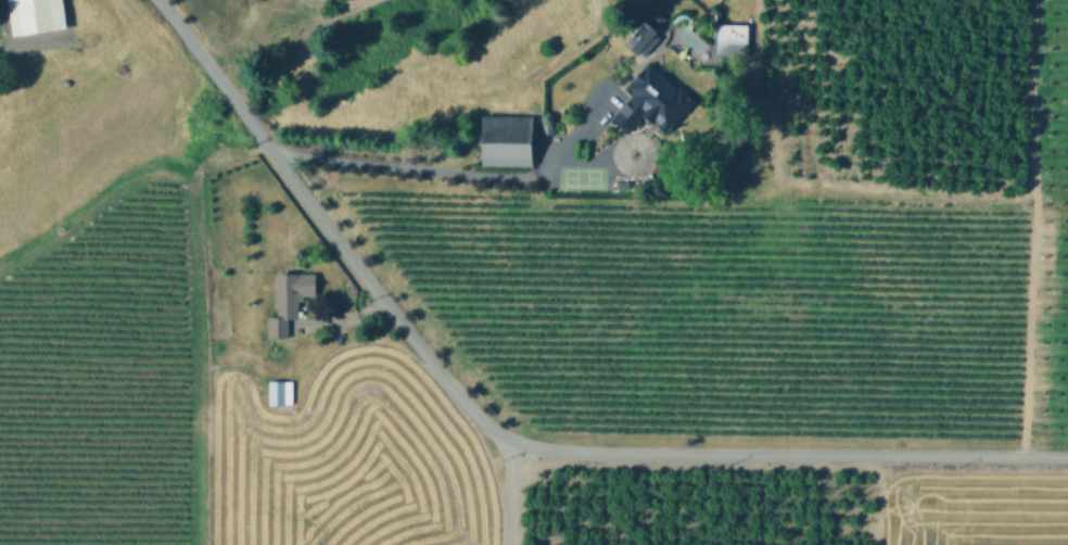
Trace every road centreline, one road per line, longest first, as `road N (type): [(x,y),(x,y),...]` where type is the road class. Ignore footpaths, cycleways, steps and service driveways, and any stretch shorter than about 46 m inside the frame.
road 1 (residential): [(160,0),(450,384),(476,416),(519,442),(599,453),(1067,456)]

